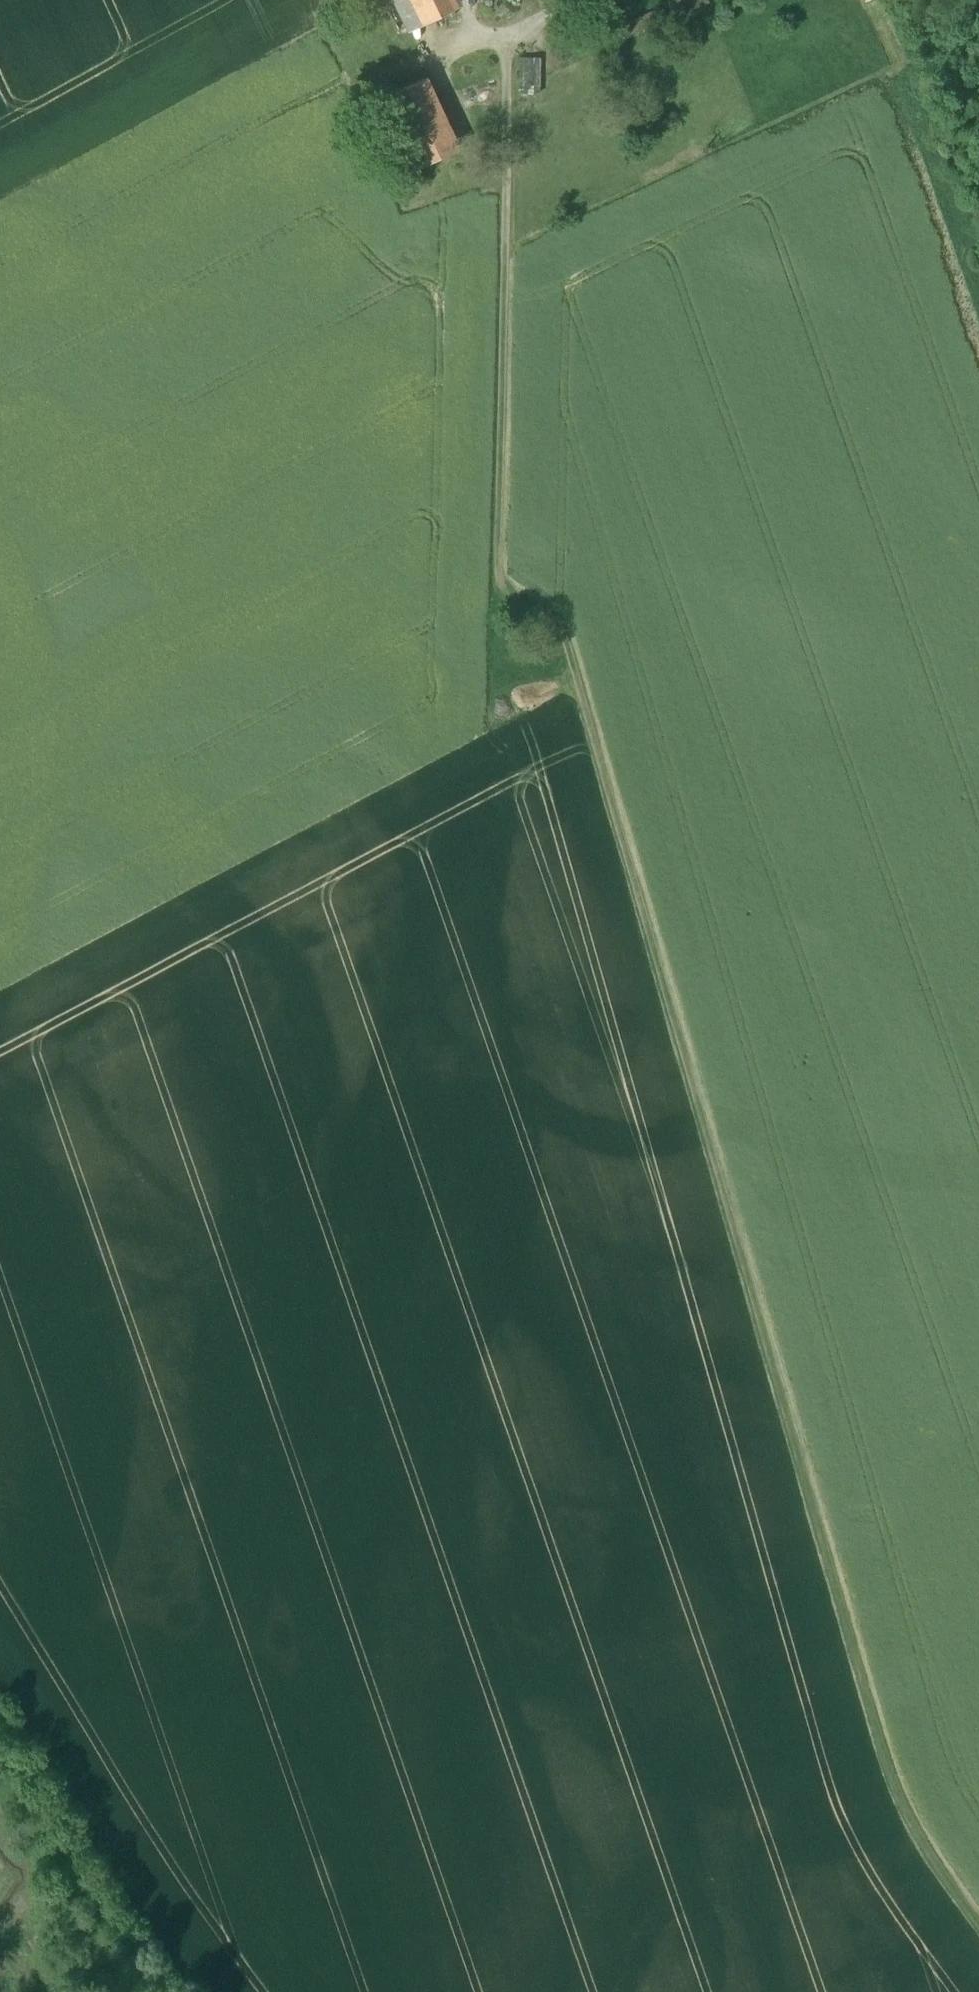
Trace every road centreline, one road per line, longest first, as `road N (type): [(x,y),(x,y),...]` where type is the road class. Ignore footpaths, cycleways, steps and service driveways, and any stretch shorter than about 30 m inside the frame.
road 1 (track): [(978,1921),(906,1816),(887,1764),(561,620),(501,589),(507,272)]
road 2 (track): [(878,14),(978,306)]
road 3 (track): [(506,41),(507,272)]

